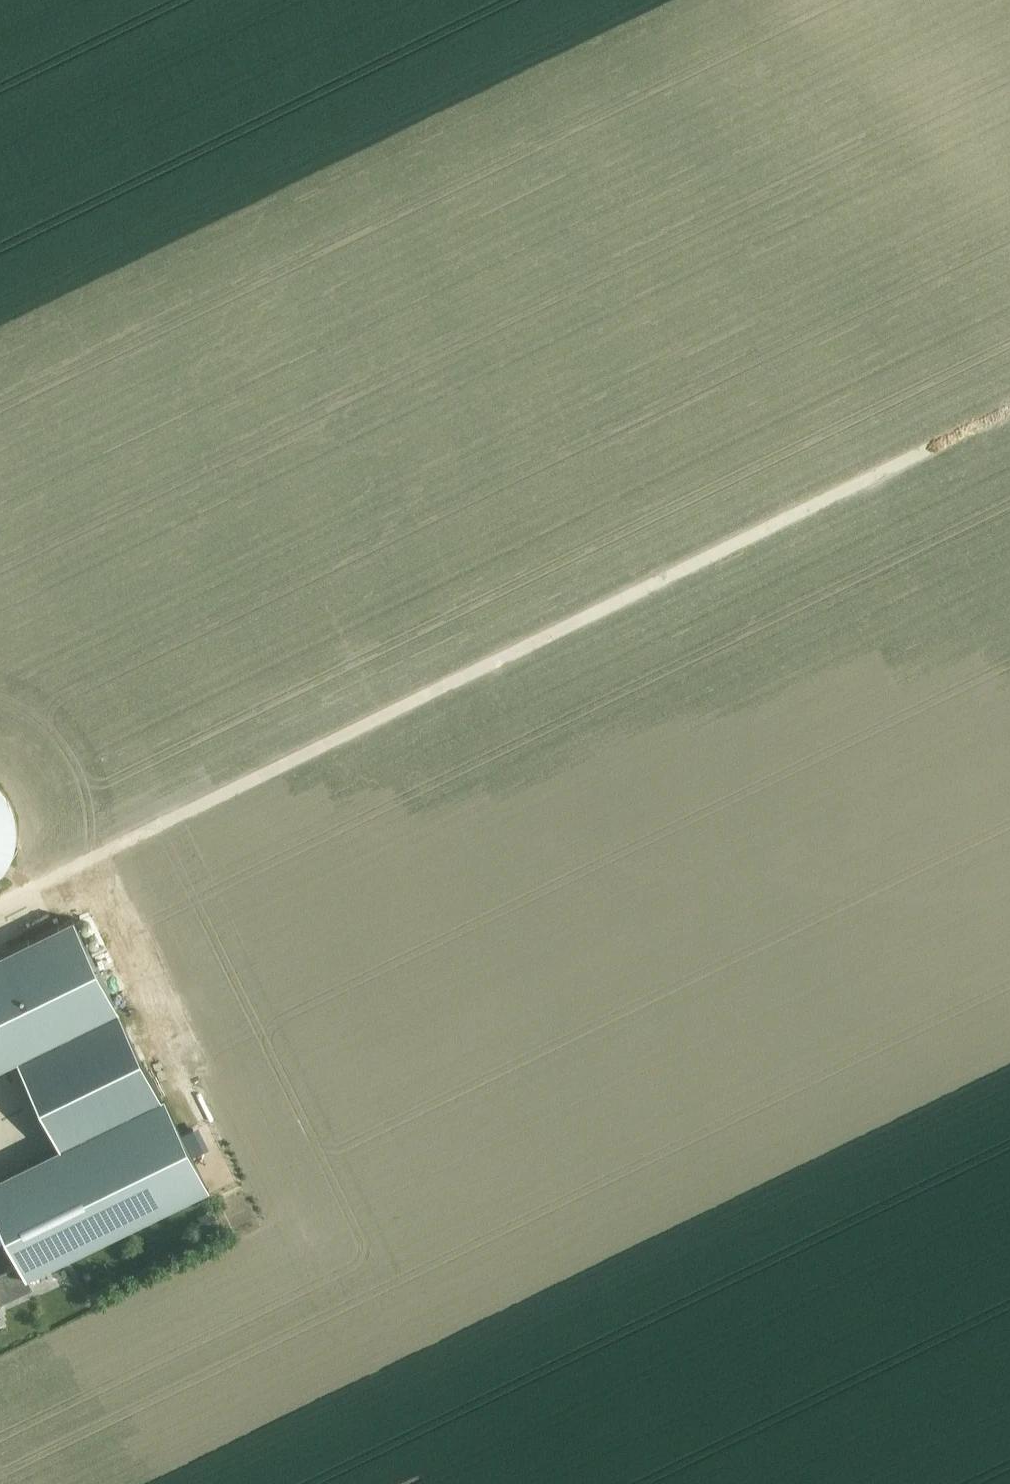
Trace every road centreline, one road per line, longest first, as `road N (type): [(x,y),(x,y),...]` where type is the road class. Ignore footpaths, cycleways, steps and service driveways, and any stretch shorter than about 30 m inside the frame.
road 1 (track): [(0,900),(1009,408)]

